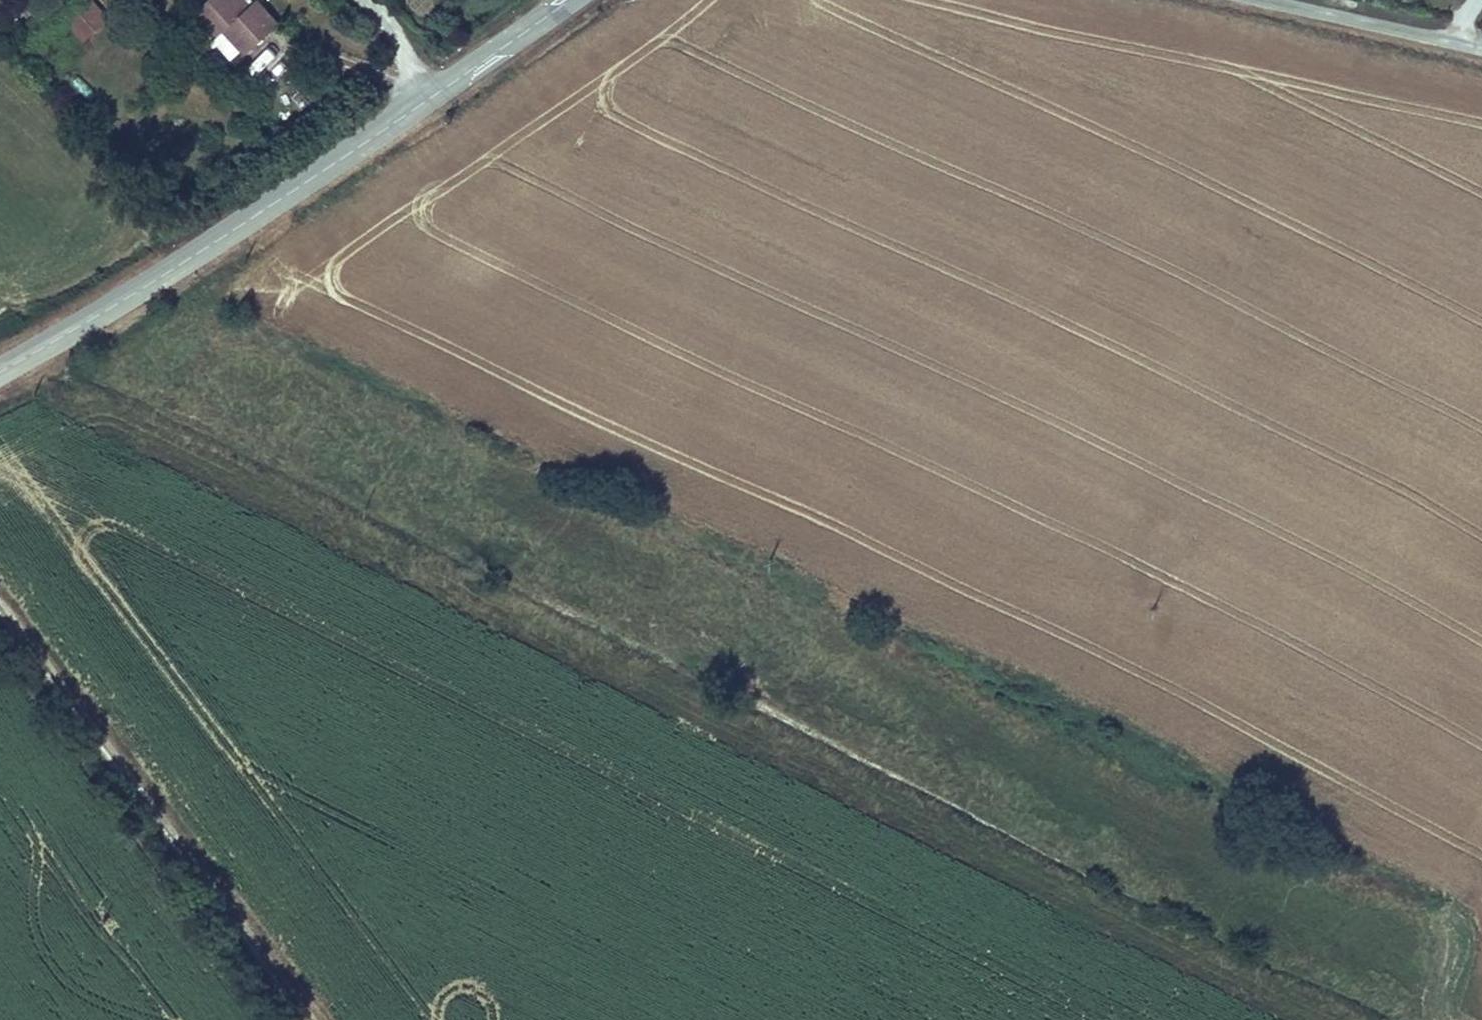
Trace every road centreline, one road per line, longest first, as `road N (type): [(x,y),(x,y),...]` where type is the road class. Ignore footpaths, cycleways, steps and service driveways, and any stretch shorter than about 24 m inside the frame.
road 1 (tertiary): [(0,361),(184,254),(568,0)]
road 2 (residential): [(1254,0),(1481,48)]

